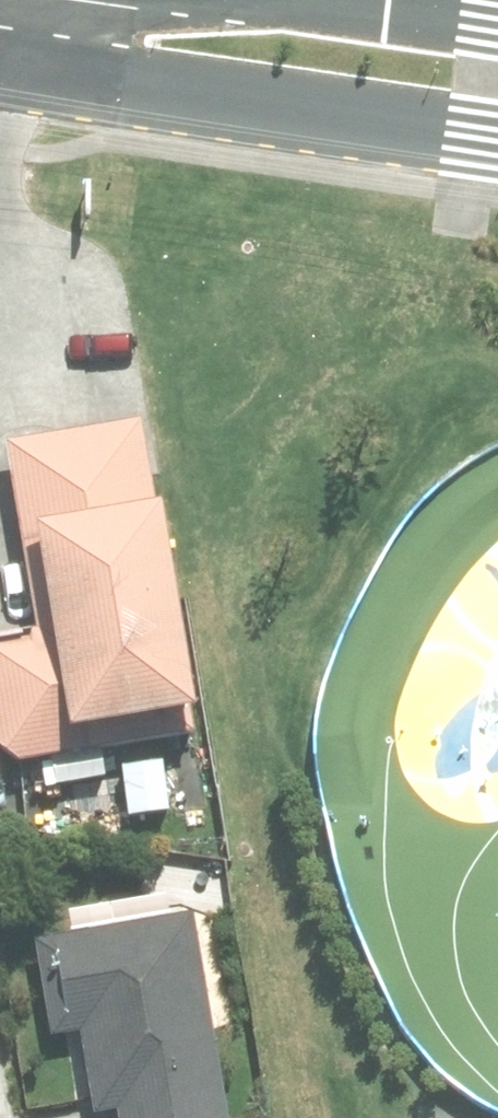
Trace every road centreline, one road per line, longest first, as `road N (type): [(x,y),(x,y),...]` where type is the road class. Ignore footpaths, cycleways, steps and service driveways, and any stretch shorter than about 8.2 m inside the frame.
road 1 (secondary): [(497,143),(144,95),(0,45)]
road 2 (secondary): [(371,0),(497,17)]

